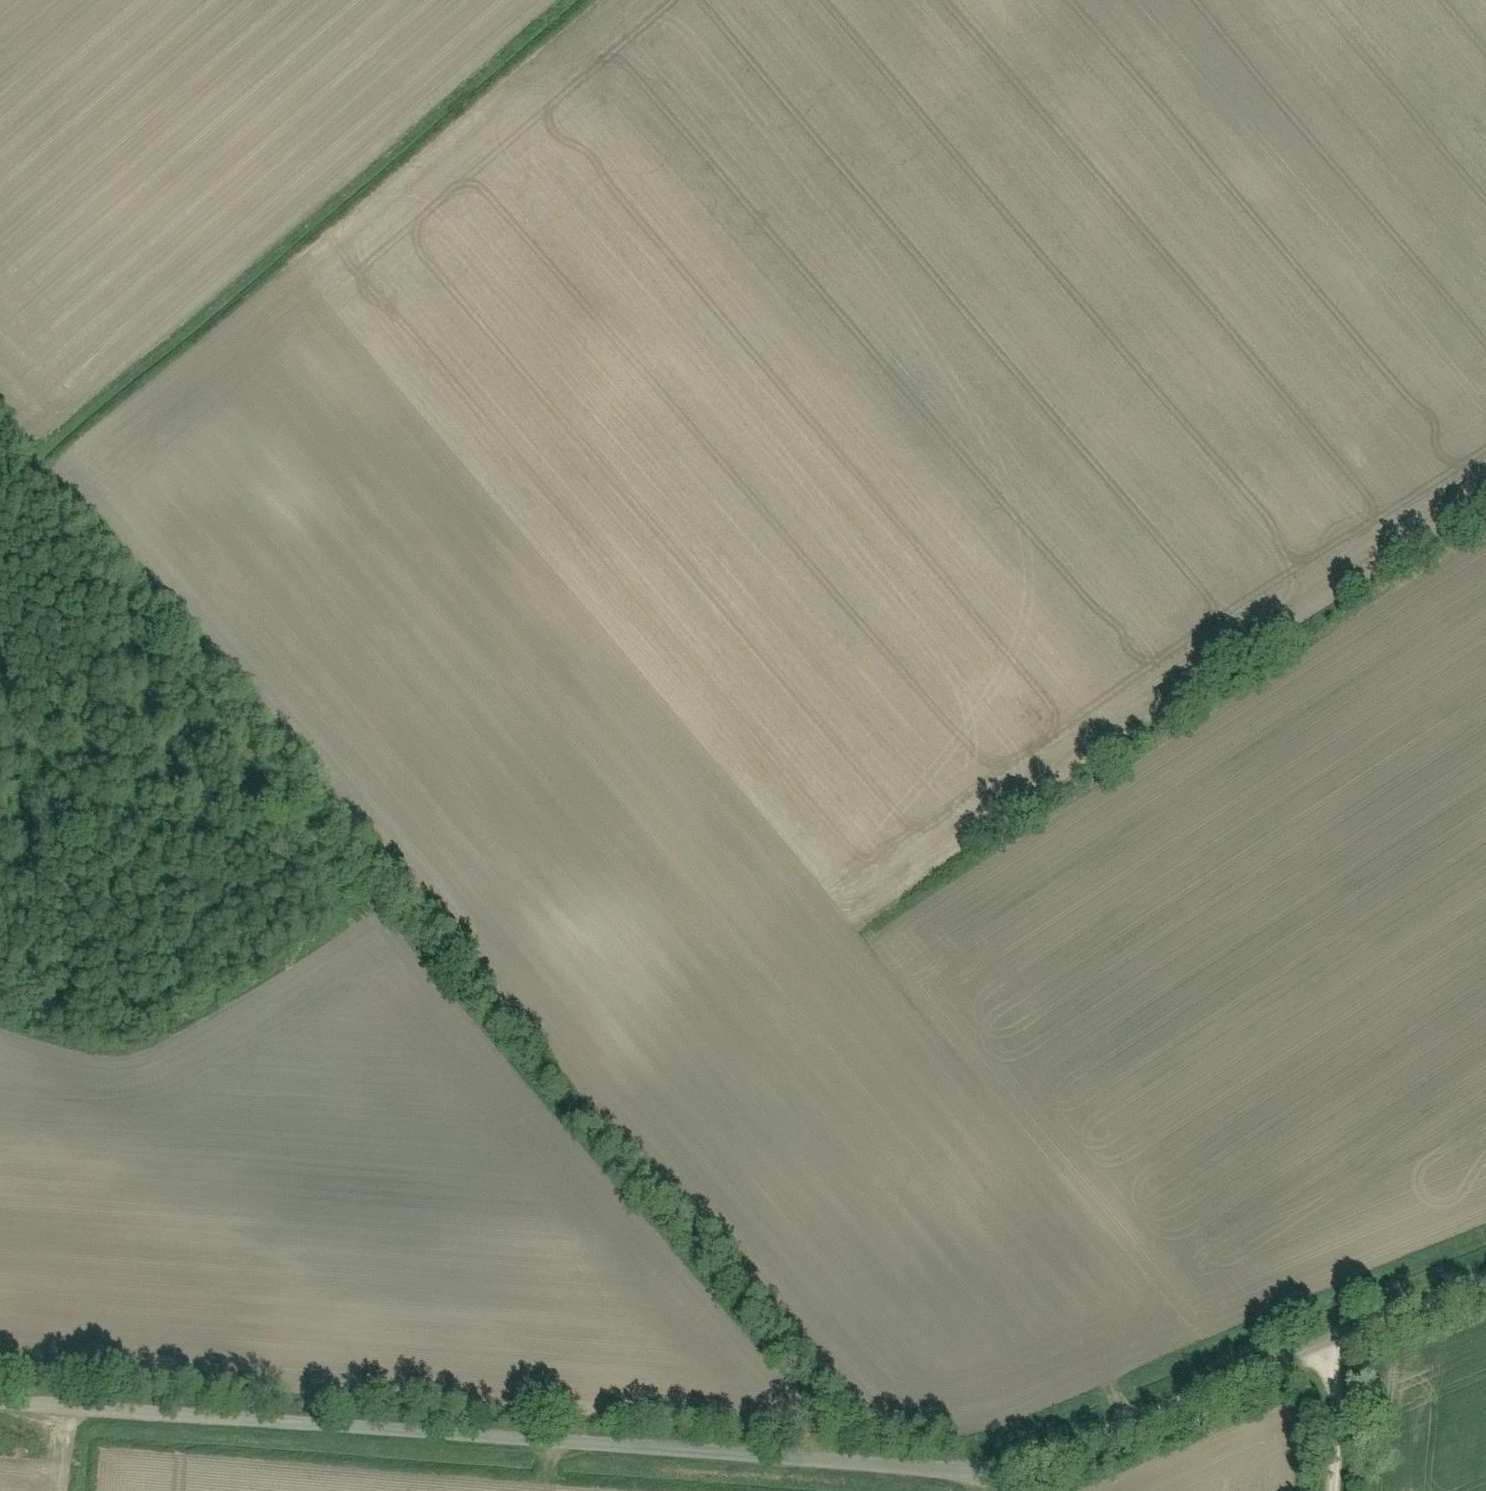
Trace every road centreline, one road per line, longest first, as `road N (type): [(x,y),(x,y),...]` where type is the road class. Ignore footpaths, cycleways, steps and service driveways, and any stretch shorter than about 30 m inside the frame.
road 1 (unclassified): [(1485,1283),(1043,1478),(0,1395)]
road 2 (track): [(1343,1490),(1351,1336)]

